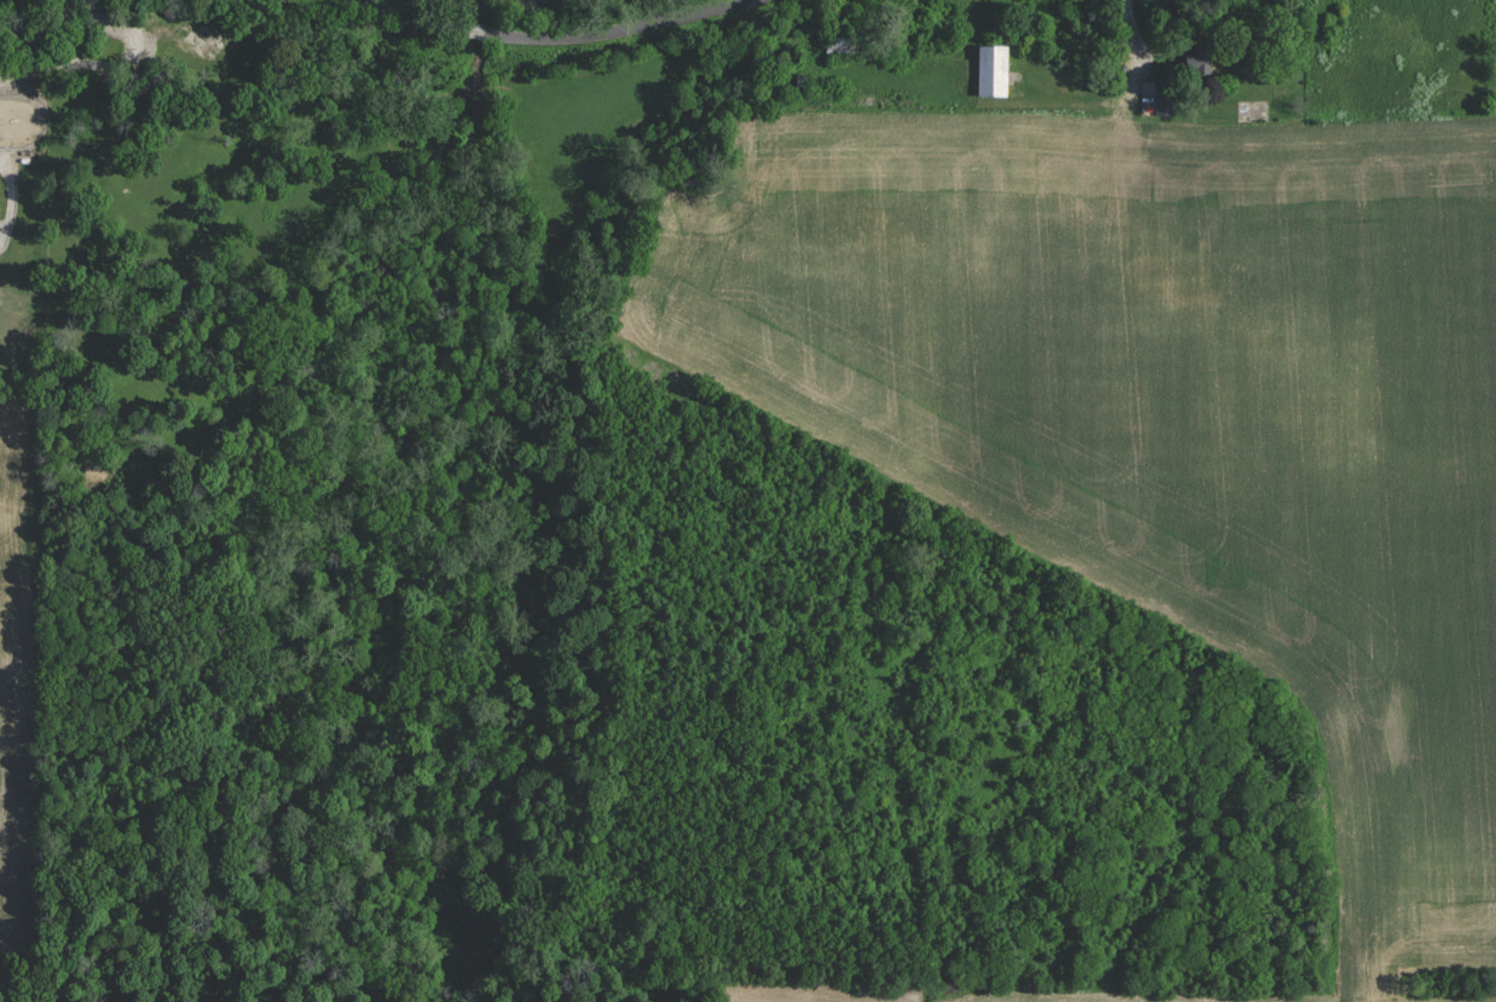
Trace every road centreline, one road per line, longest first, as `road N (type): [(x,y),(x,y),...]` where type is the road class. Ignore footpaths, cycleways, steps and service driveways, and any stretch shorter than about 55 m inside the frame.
road 1 (tertiary): [(362,0),(412,18),(531,39),(632,29),(753,0)]

